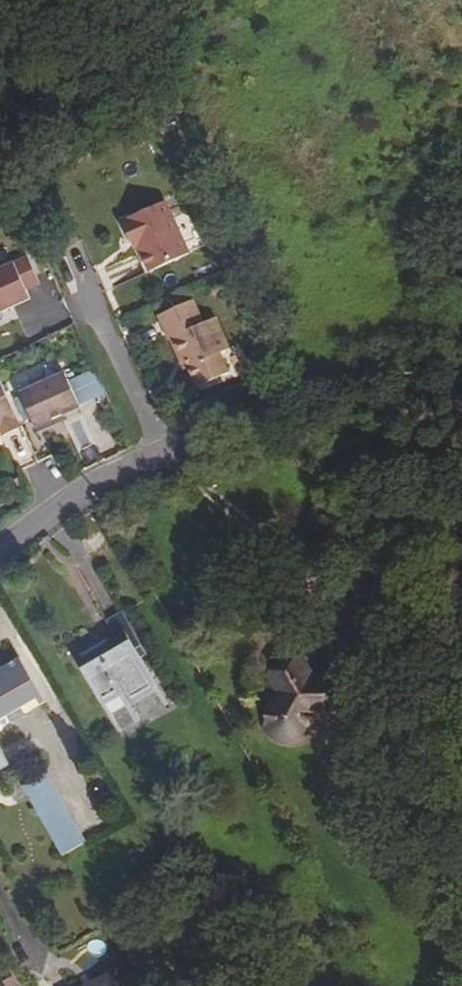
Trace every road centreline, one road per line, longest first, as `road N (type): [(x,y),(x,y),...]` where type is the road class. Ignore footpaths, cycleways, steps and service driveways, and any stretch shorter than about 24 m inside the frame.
road 1 (residential): [(0,555),(69,503),(166,451),(96,294)]
road 2 (track): [(461,376),(362,380),(301,394),(166,451)]

